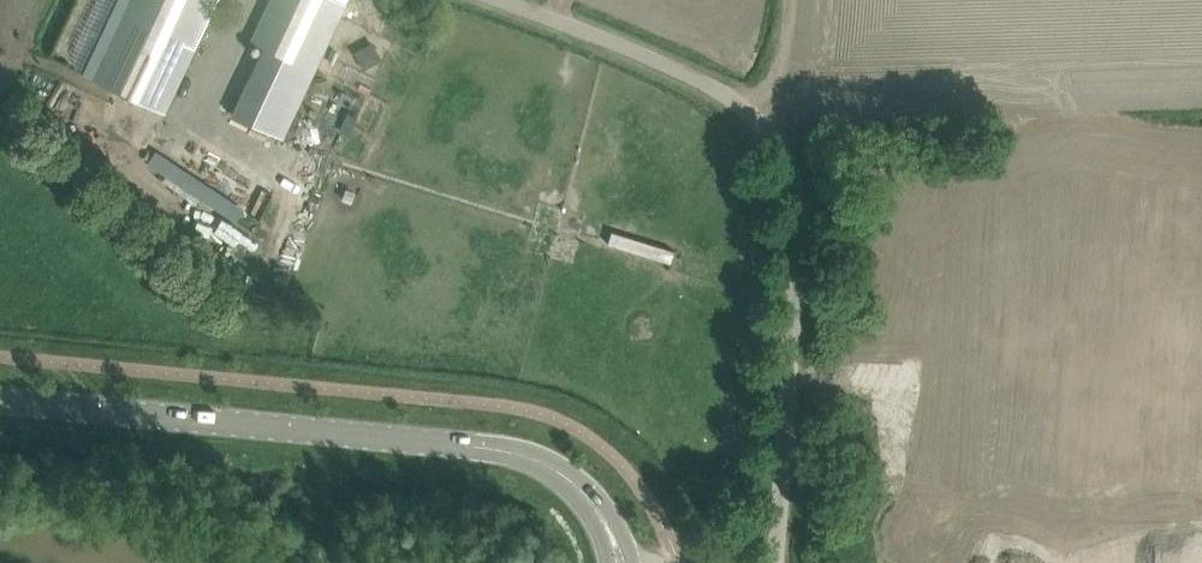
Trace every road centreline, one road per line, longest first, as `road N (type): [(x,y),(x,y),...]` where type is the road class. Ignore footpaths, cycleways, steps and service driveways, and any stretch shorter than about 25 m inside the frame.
road 1 (unclassified): [(775,562),(800,226),(794,176),(750,111),(719,91),(501,0)]
road 2 (tertiary): [(548,463),(481,449),(0,400)]
road 3 (tertiary): [(634,562),(597,494),(548,463)]

